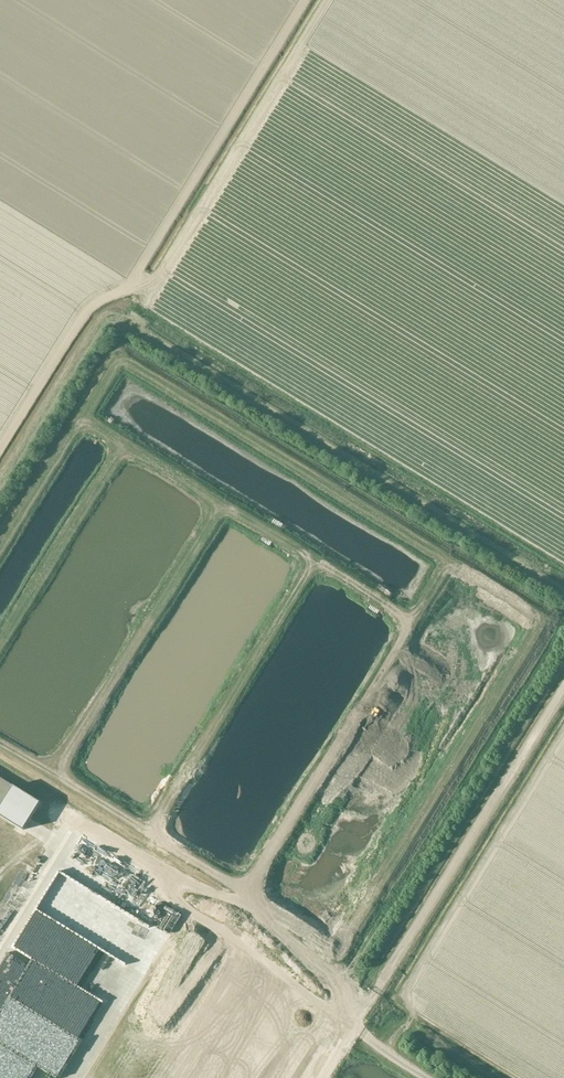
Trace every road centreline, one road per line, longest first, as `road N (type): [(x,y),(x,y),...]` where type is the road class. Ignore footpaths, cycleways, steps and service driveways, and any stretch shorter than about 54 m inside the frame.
road 1 (track): [(563,736),(402,997),(414,1015),(384,1051)]

